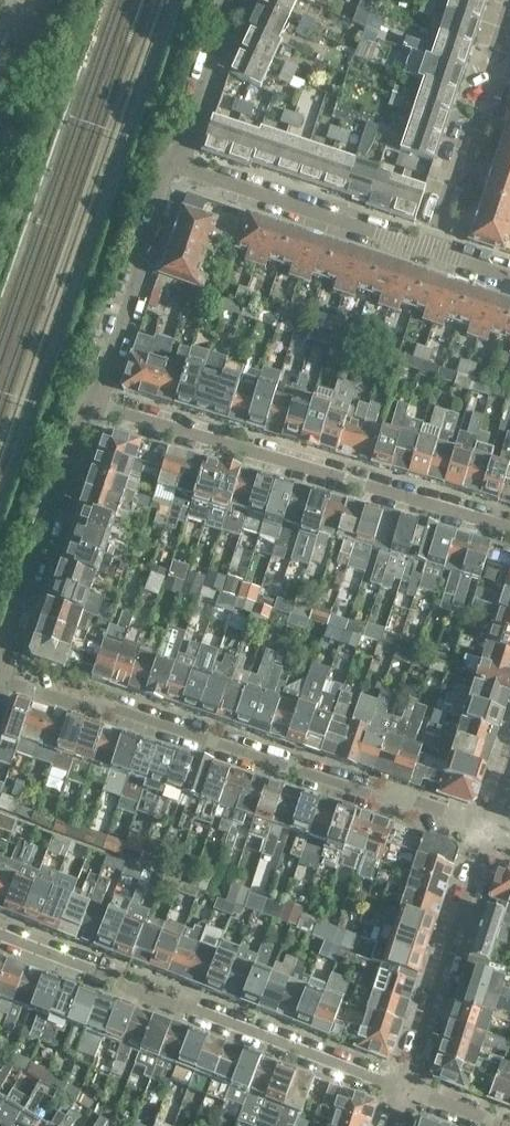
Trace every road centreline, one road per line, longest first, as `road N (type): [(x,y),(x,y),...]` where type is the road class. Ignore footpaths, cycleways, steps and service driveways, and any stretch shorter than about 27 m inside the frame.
road 1 (residential): [(0,679),(369,794),(415,799),(488,832)]
road 2 (residential): [(509,528),(92,403)]
road 3 (residential): [(0,934),(404,1088)]
road 4 (residential): [(0,660),(79,419),(92,403)]
road 5 (residential): [(431,251),(466,134),(483,123),(503,61),(496,42),(509,0)]
road 6 (residential): [(404,1088),(488,832)]
road 7 (residential): [(178,164),(431,251)]
road 8 (residential): [(92,403),(142,269),(137,252),(163,175),(178,164)]
road 9 (residential): [(178,164),(228,0)]

